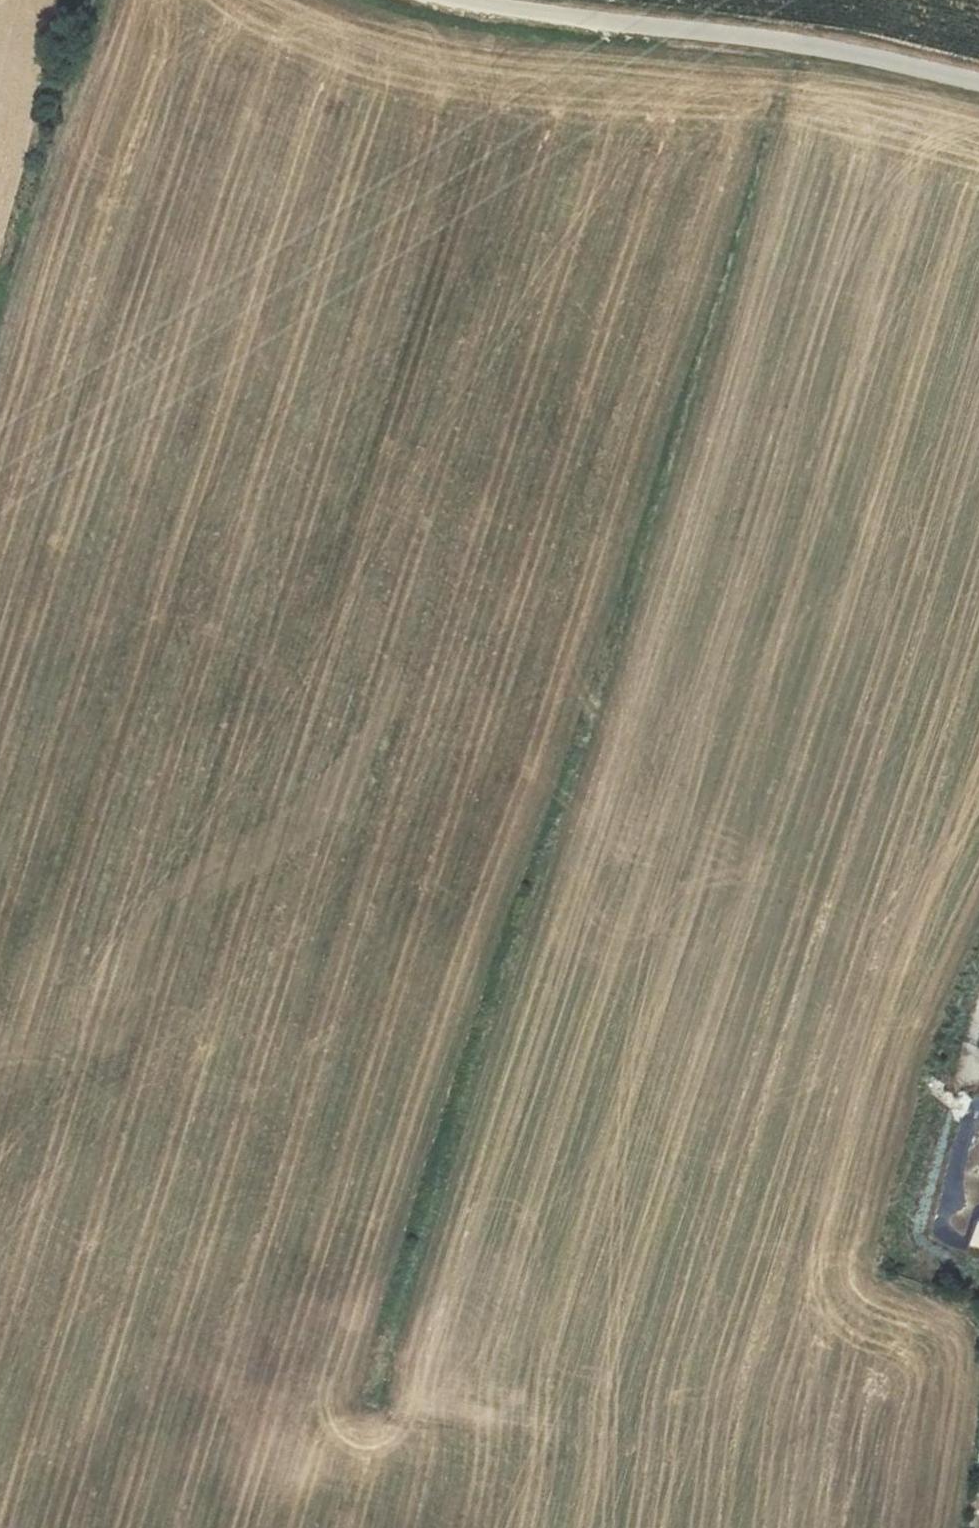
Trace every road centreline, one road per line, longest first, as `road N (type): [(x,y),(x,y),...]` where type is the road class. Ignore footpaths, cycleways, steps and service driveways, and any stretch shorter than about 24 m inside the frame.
road 1 (unclassified): [(978,93),(619,32),(451,15),(421,0)]

